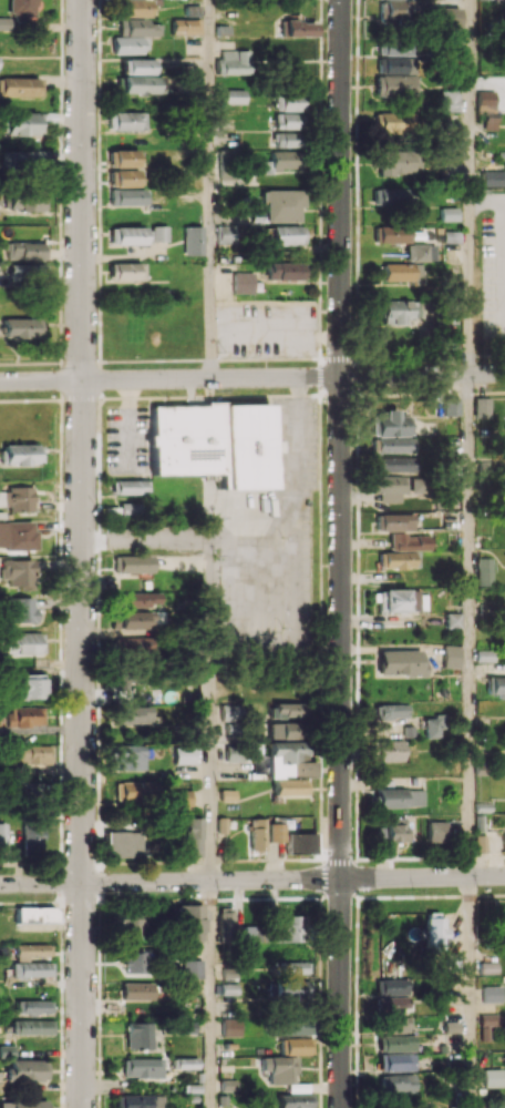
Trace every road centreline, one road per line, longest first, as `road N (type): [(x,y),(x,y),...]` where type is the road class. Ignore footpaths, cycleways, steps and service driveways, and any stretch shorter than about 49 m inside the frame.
road 1 (residential): [(82,0),(82,1107)]
road 2 (tertiary): [(340,376),(340,1107)]
road 3 (residential): [(504,373),(0,382)]
road 4 (residential): [(504,876),(0,884)]
road 5 (tertiary): [(341,0),(340,376)]

